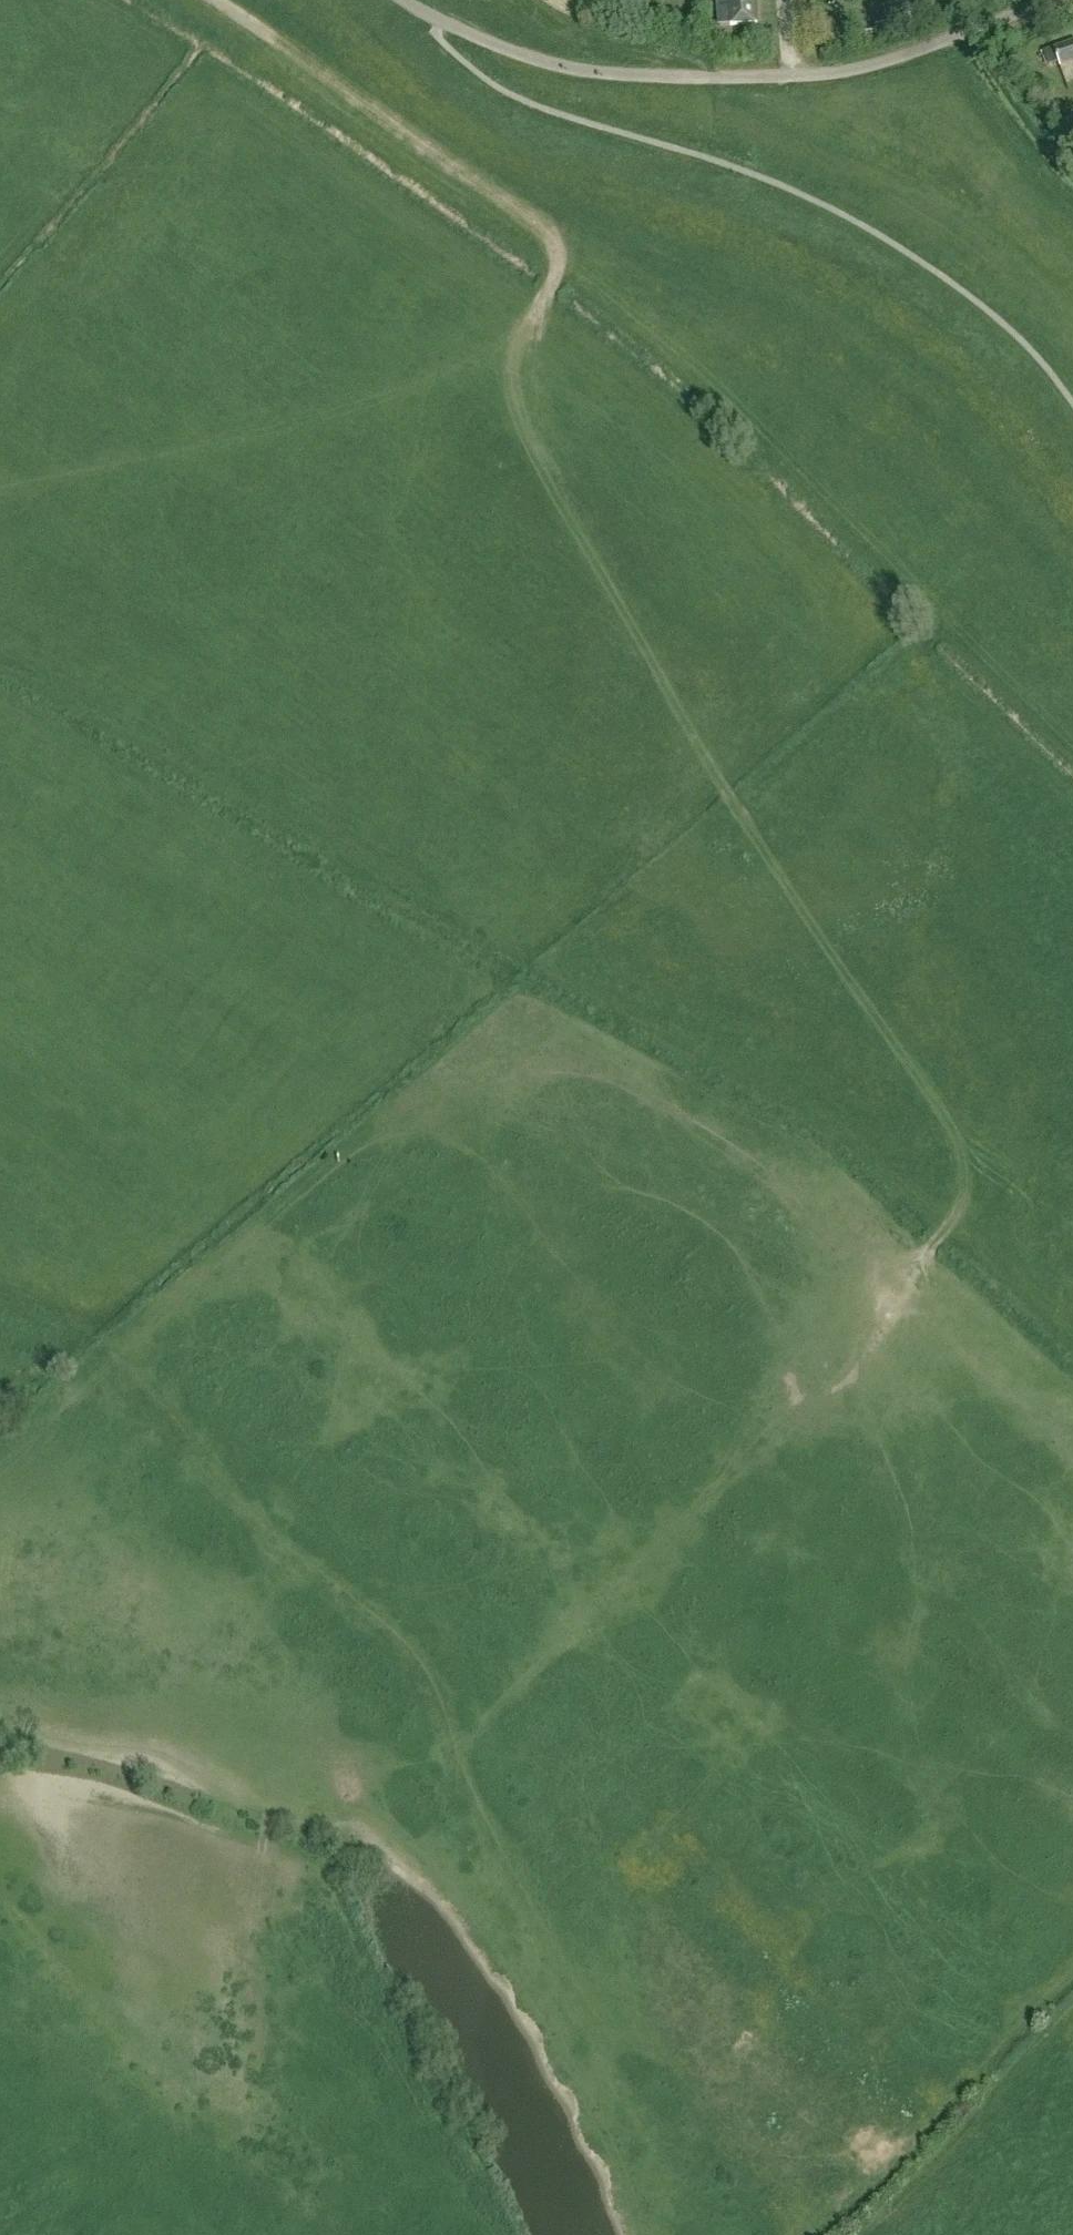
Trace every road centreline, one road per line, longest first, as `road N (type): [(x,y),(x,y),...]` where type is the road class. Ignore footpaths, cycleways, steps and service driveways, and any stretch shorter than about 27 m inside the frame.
road 1 (unclassified): [(441,22),(591,72),(811,74),(894,59),(1050,0)]
road 2 (track): [(266,32),(540,223),(556,262),(543,298)]

